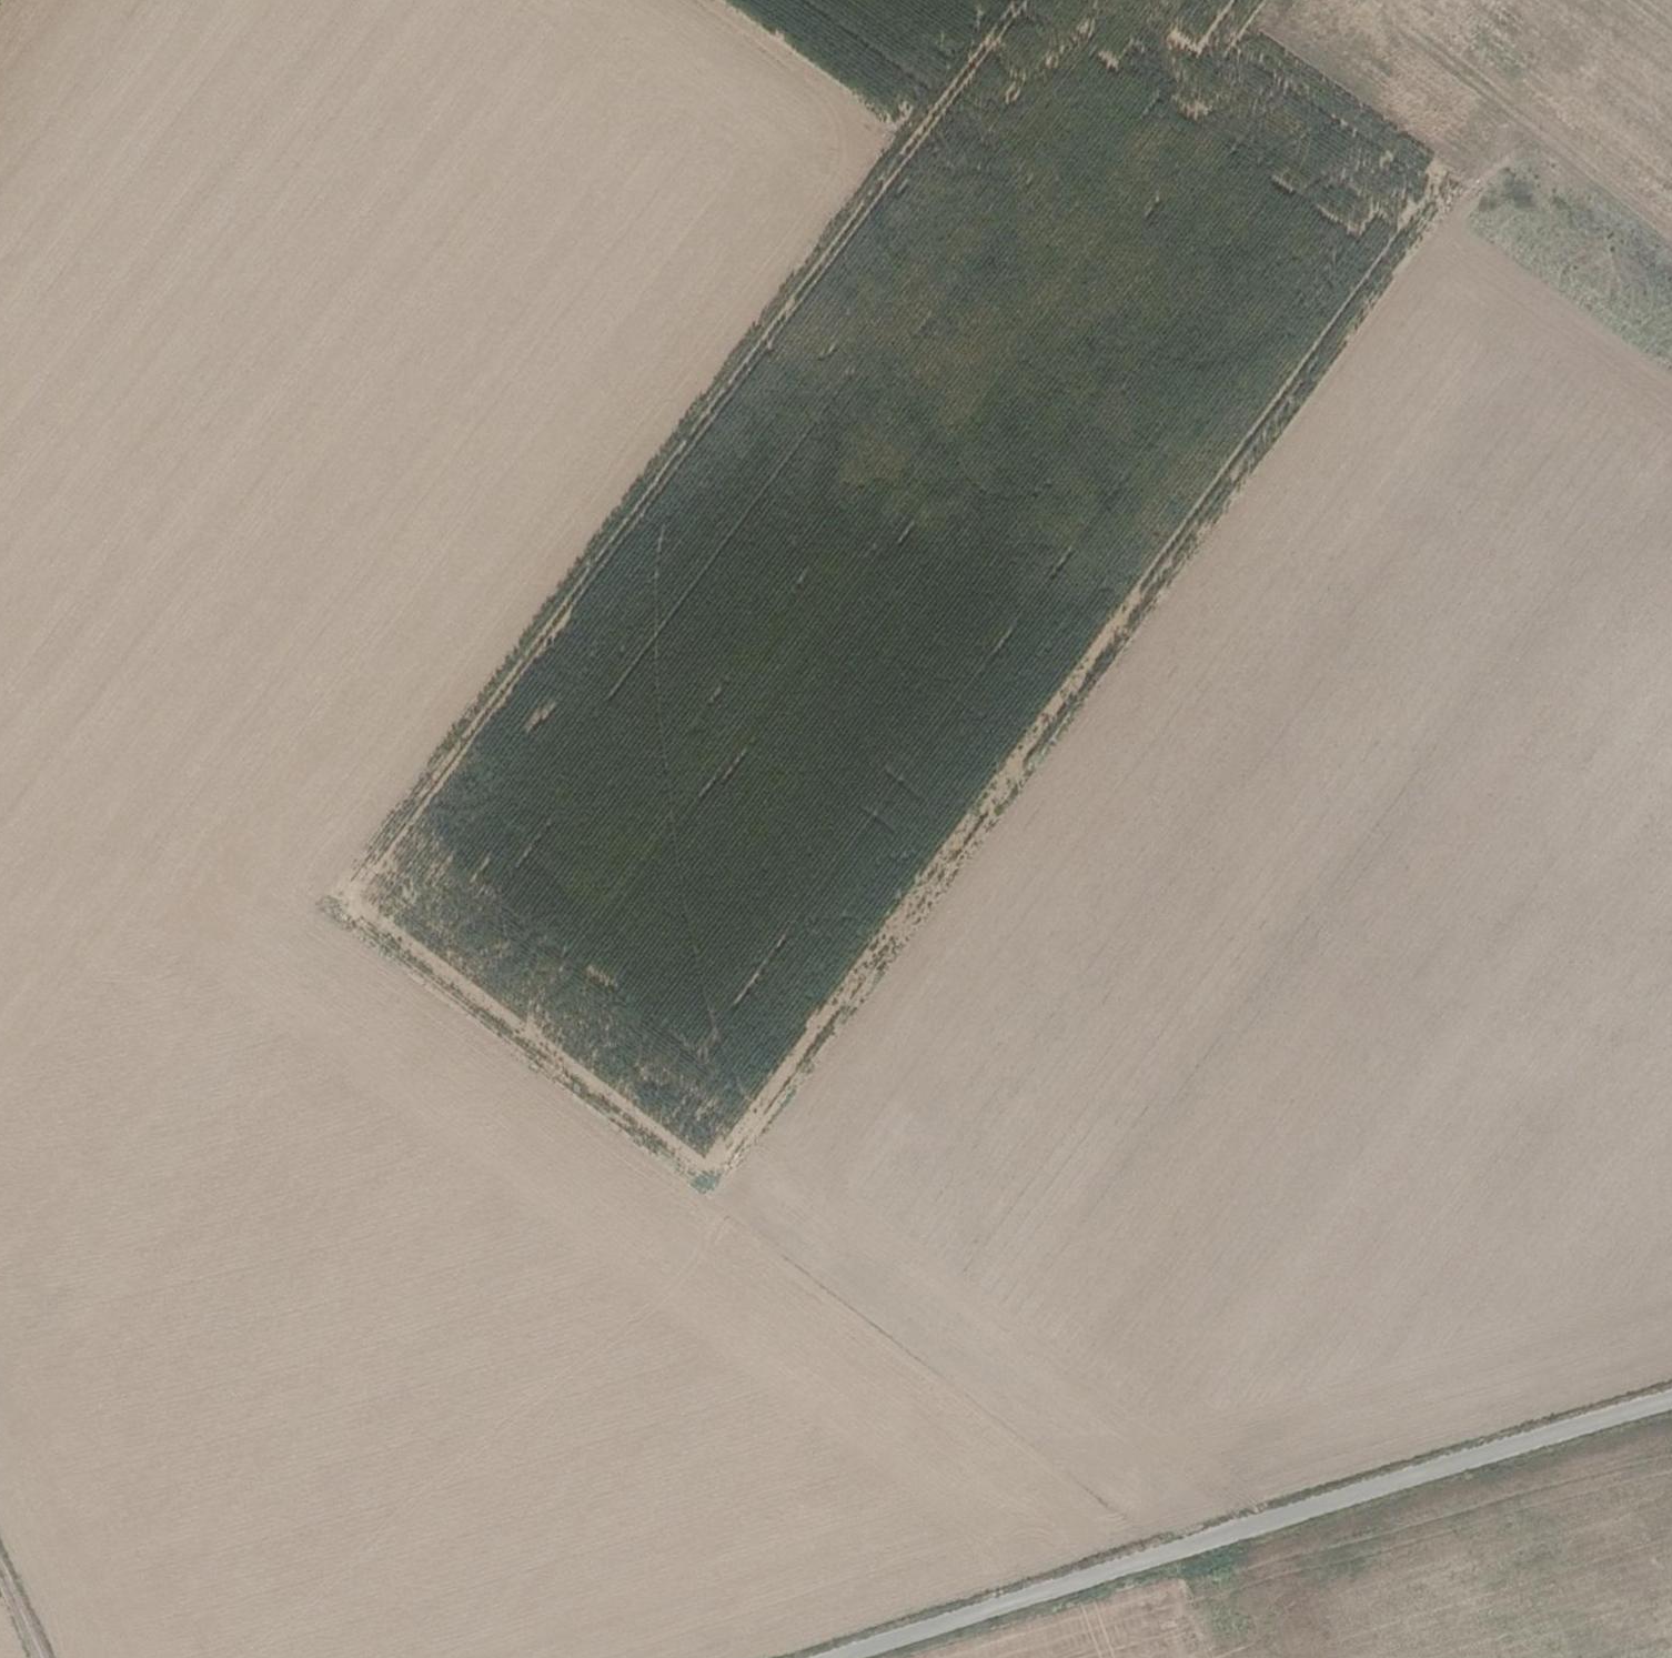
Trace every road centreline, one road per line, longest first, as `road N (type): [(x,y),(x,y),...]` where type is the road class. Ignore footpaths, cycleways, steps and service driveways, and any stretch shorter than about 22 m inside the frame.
road 1 (unclassified): [(1671,1397),(823,1657)]

